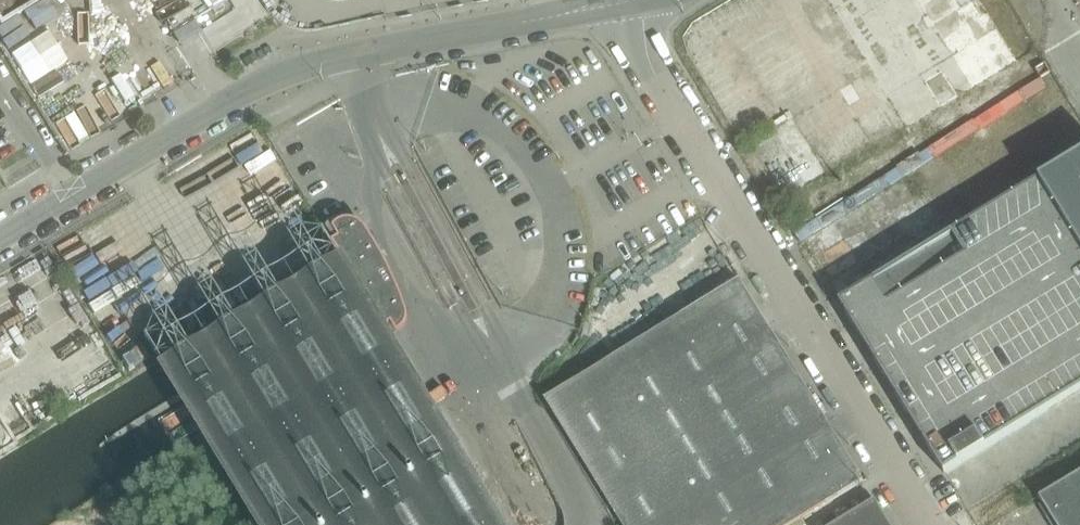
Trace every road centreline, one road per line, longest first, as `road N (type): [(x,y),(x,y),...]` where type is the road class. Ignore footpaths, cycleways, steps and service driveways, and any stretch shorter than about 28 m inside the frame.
road 1 (unclassified): [(0,241),(282,75),(622,0)]
road 2 (unclassified): [(929,524),(656,77),(640,0)]

